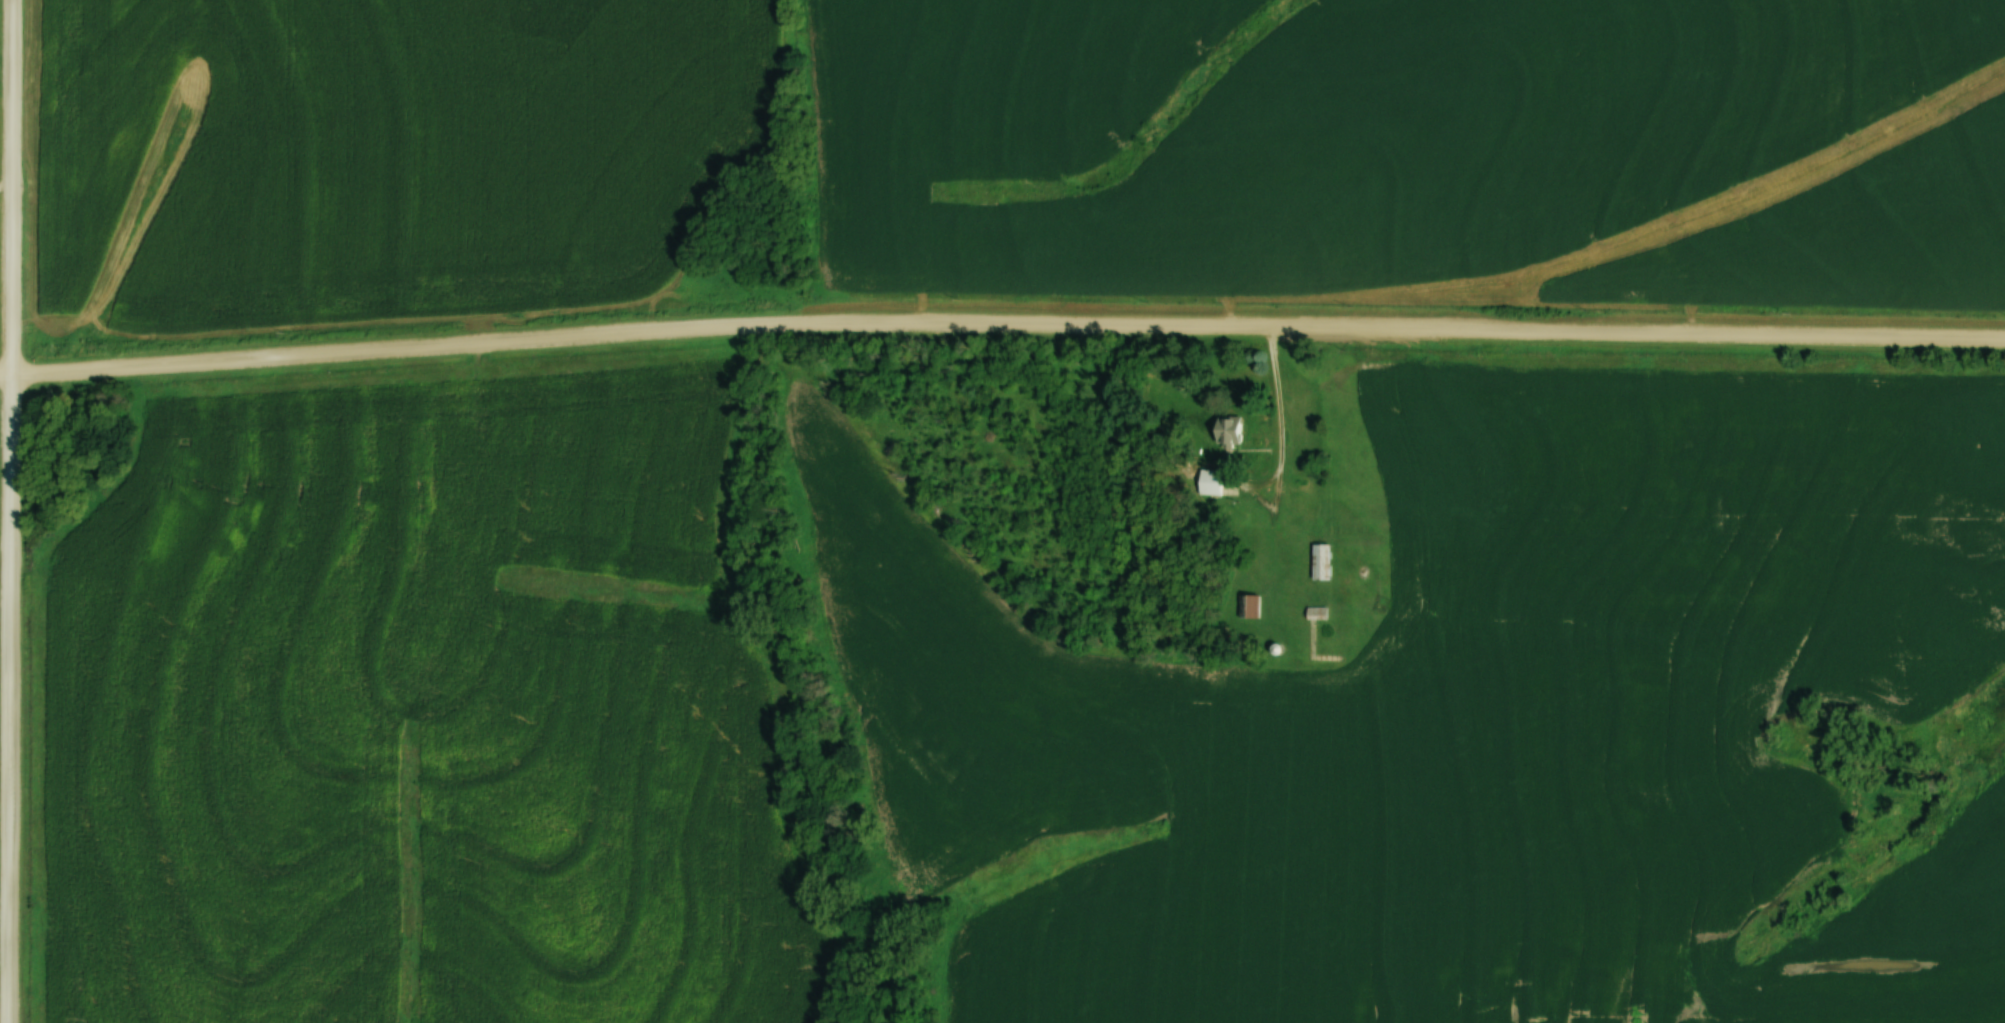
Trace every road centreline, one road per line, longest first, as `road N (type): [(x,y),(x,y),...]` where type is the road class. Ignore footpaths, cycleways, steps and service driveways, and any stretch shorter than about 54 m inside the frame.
road 1 (residential): [(0,372),(805,318),(2004,338)]
road 2 (tertiary): [(10,1022),(12,0)]

